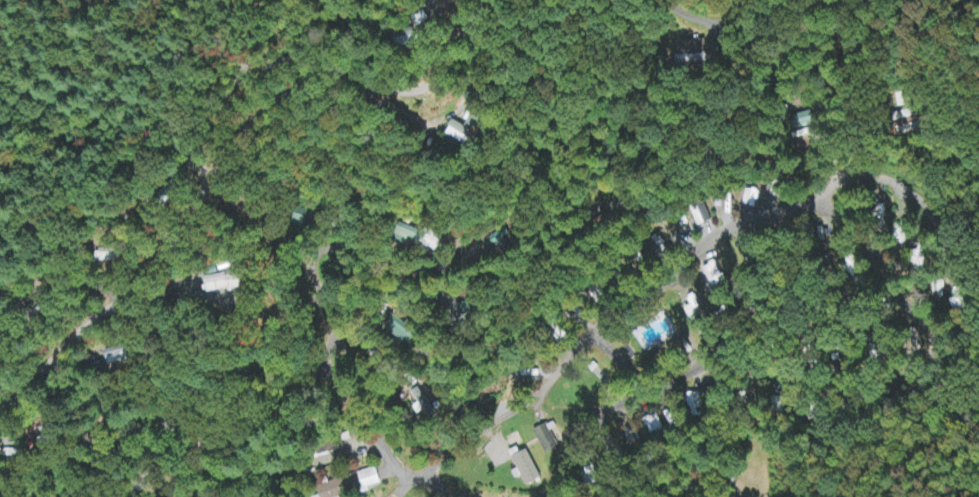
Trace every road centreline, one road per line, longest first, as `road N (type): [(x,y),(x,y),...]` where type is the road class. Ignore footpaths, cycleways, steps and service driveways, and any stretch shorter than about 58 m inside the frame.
road 1 (residential): [(0,424),(126,297),(155,245),(214,172),(221,142),(306,76),(413,82),(493,0)]
road 2 (residential): [(405,466),(449,450),(501,414),(723,228)]
road 3 (residential): [(394,458),(324,462),(273,479),(225,466),(177,433)]
road 4 (residential): [(394,458),(378,420),(327,366),(332,335),(314,292),(330,271)]
road 5 (residential): [(177,433),(104,431),(45,473),(0,477)]
road 6 (residential): [(530,496),(562,477),(585,417),(659,384)]

